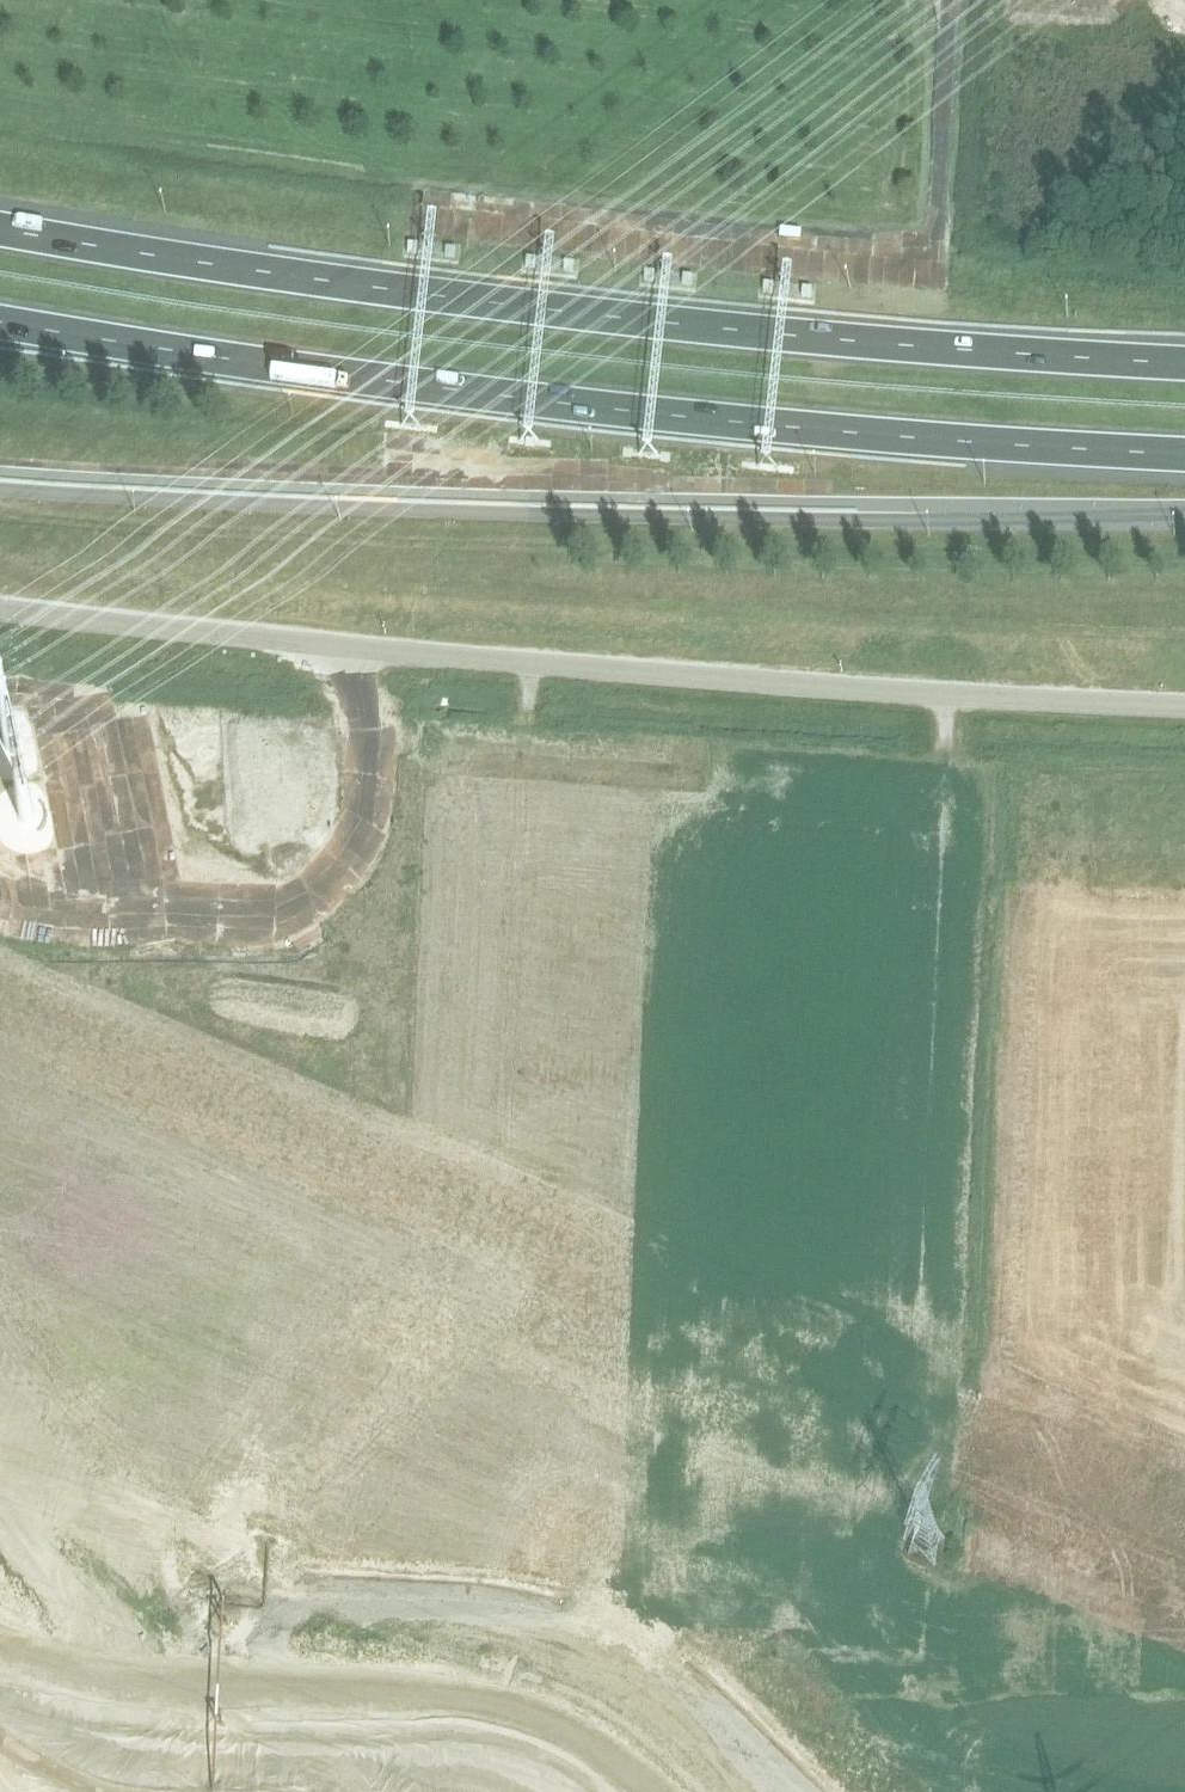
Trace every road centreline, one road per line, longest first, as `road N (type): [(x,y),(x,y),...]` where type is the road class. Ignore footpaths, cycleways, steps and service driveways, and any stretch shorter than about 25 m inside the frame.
road 1 (motorway): [(1184,365),(773,333),(309,279),(0,229)]
road 2 (motorway): [(0,323),(439,392),(1010,447),(1184,455)]
road 3 (unclassified): [(1184,709),(884,697),(0,610)]
road 4 (motorway): [(0,479),(887,510),(1184,511)]
road 5 (unclassified): [(661,1791),(553,1715),(491,1696),(164,1685),(71,1661),(0,1616)]

